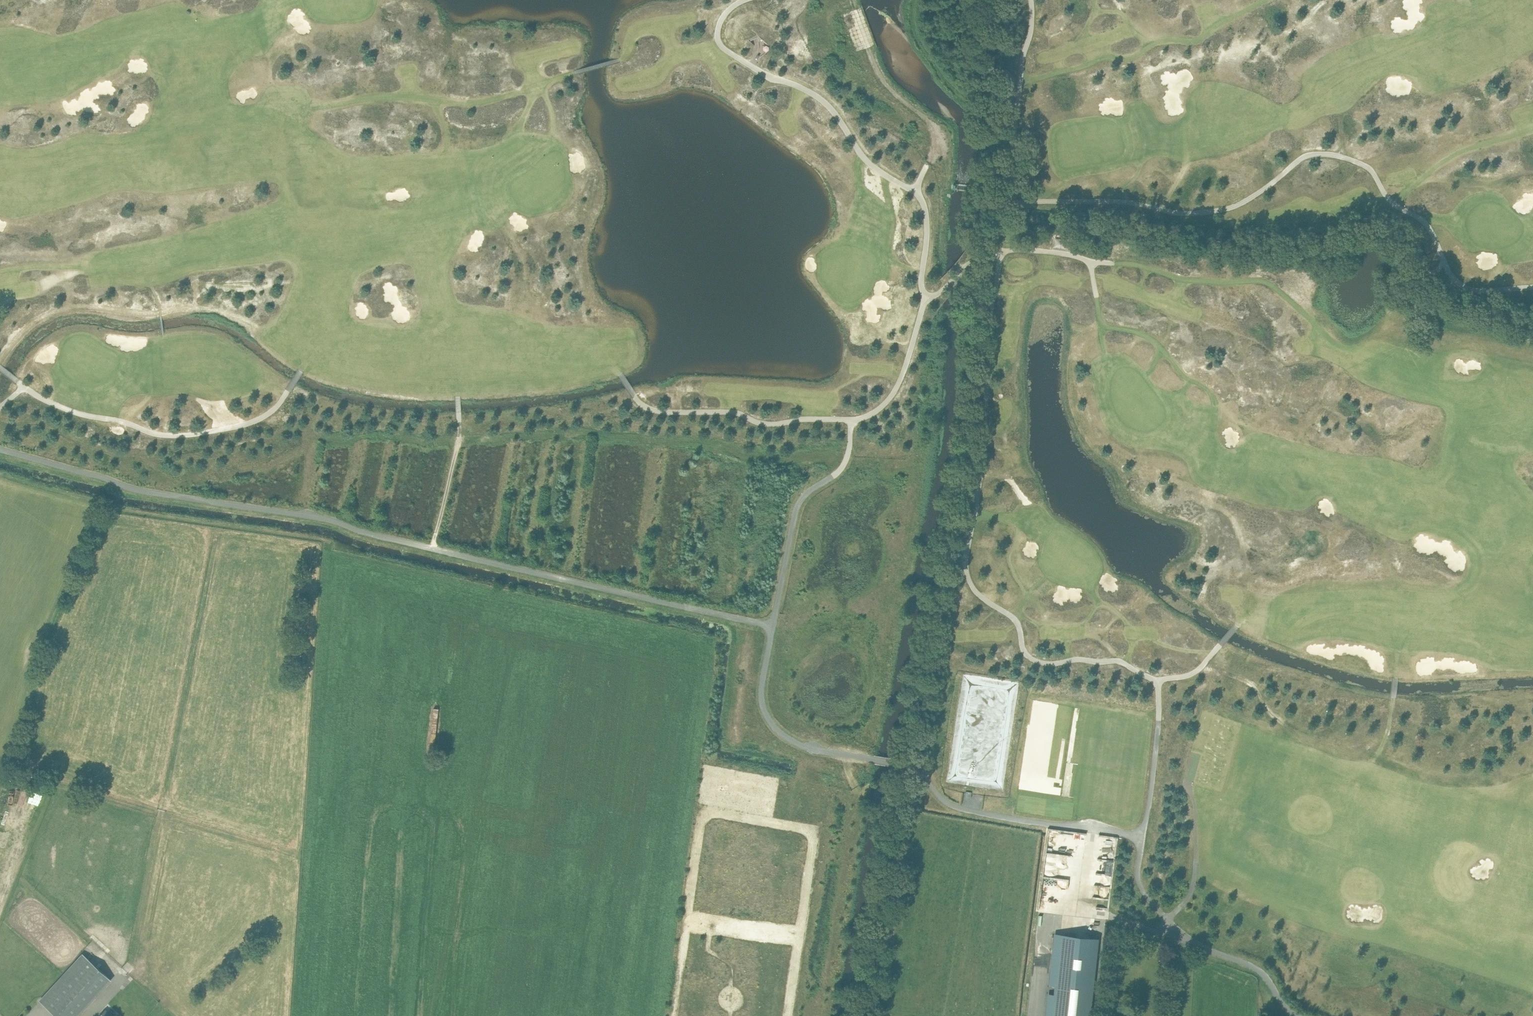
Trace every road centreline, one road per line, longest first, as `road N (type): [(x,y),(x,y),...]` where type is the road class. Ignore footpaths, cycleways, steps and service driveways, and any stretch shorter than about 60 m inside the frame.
road 1 (track): [(999,213),(1132,239),(1185,235),(1237,247),(1298,245),(1335,227),(1383,221),(1465,291),(1532,299)]
road 2 (track): [(999,213),(1009,199),(992,185),(1004,0)]

